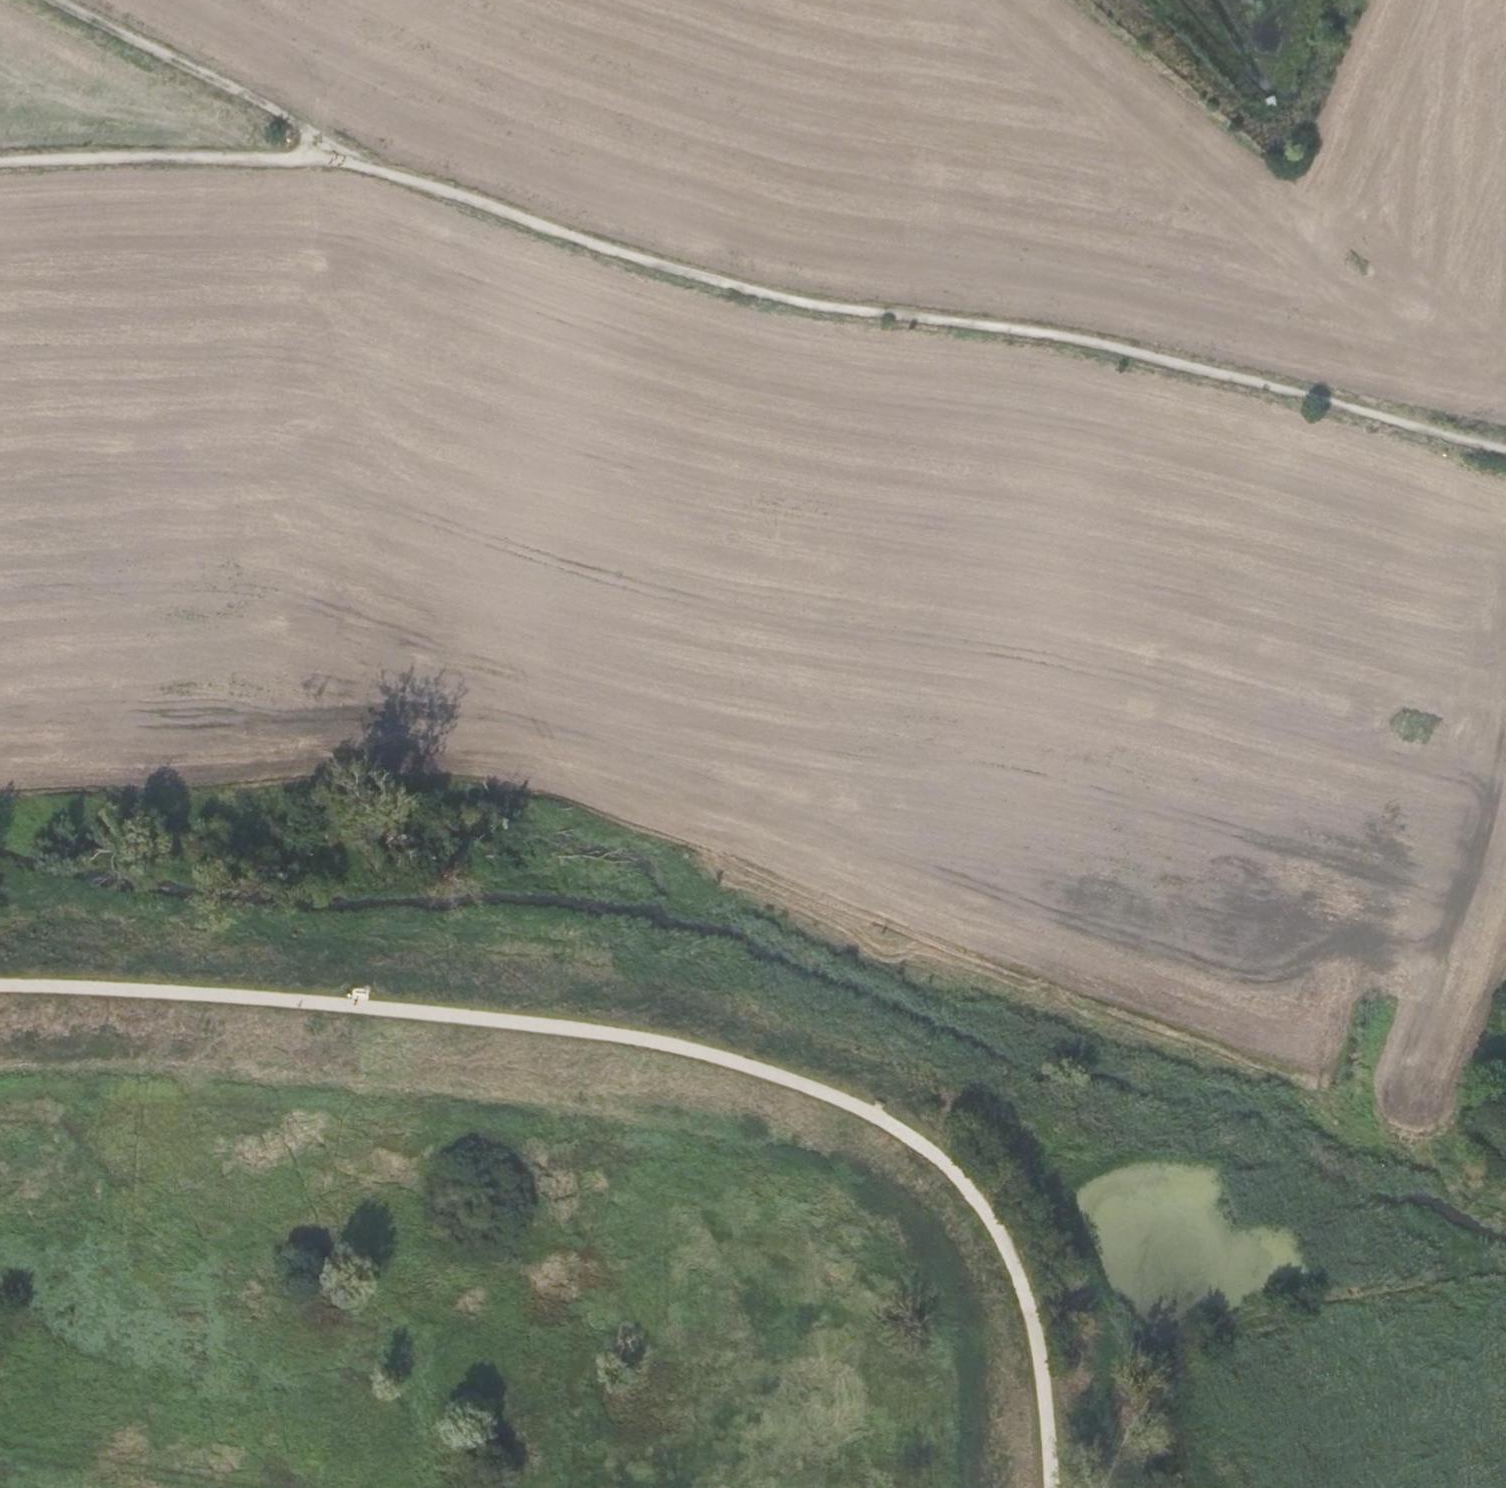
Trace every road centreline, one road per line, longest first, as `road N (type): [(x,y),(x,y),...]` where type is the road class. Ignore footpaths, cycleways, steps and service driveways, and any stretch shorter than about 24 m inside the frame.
road 1 (track): [(324,151),(668,268),(801,301),(1067,337),(1505,449)]
road 2 (track): [(0,164),(285,160),(324,151)]
road 3 (track): [(57,0),(243,91),(297,123),(324,151)]

